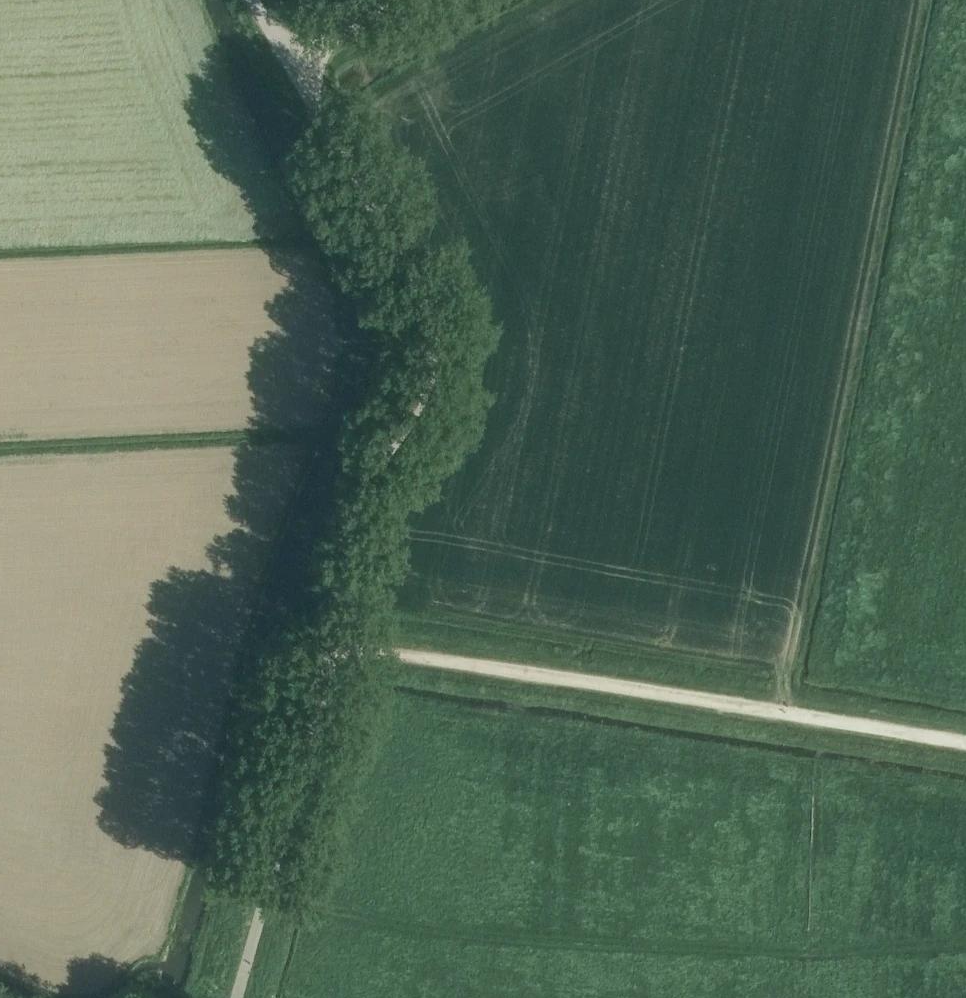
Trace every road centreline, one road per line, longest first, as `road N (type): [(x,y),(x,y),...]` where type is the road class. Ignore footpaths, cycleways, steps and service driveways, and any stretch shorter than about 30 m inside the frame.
road 1 (unclassified): [(236,997),(318,714),(348,533),(368,483),(422,402),(432,346),(423,302),(313,99)]
road 2 (track): [(965,741),(331,647)]

